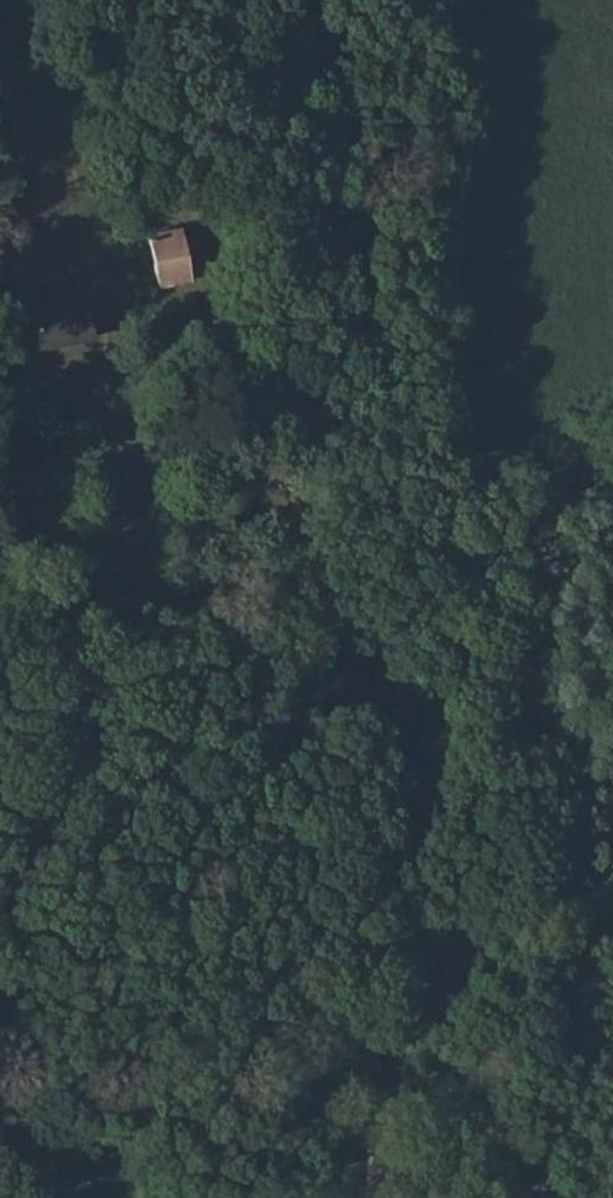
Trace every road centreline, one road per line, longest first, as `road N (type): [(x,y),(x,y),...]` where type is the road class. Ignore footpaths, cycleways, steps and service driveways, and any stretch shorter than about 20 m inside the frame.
road 1 (track): [(371,1197),(397,992),(347,581)]
road 2 (track): [(347,581),(180,621),(0,710)]
road 3 (track): [(612,529),(457,566),(347,581)]

